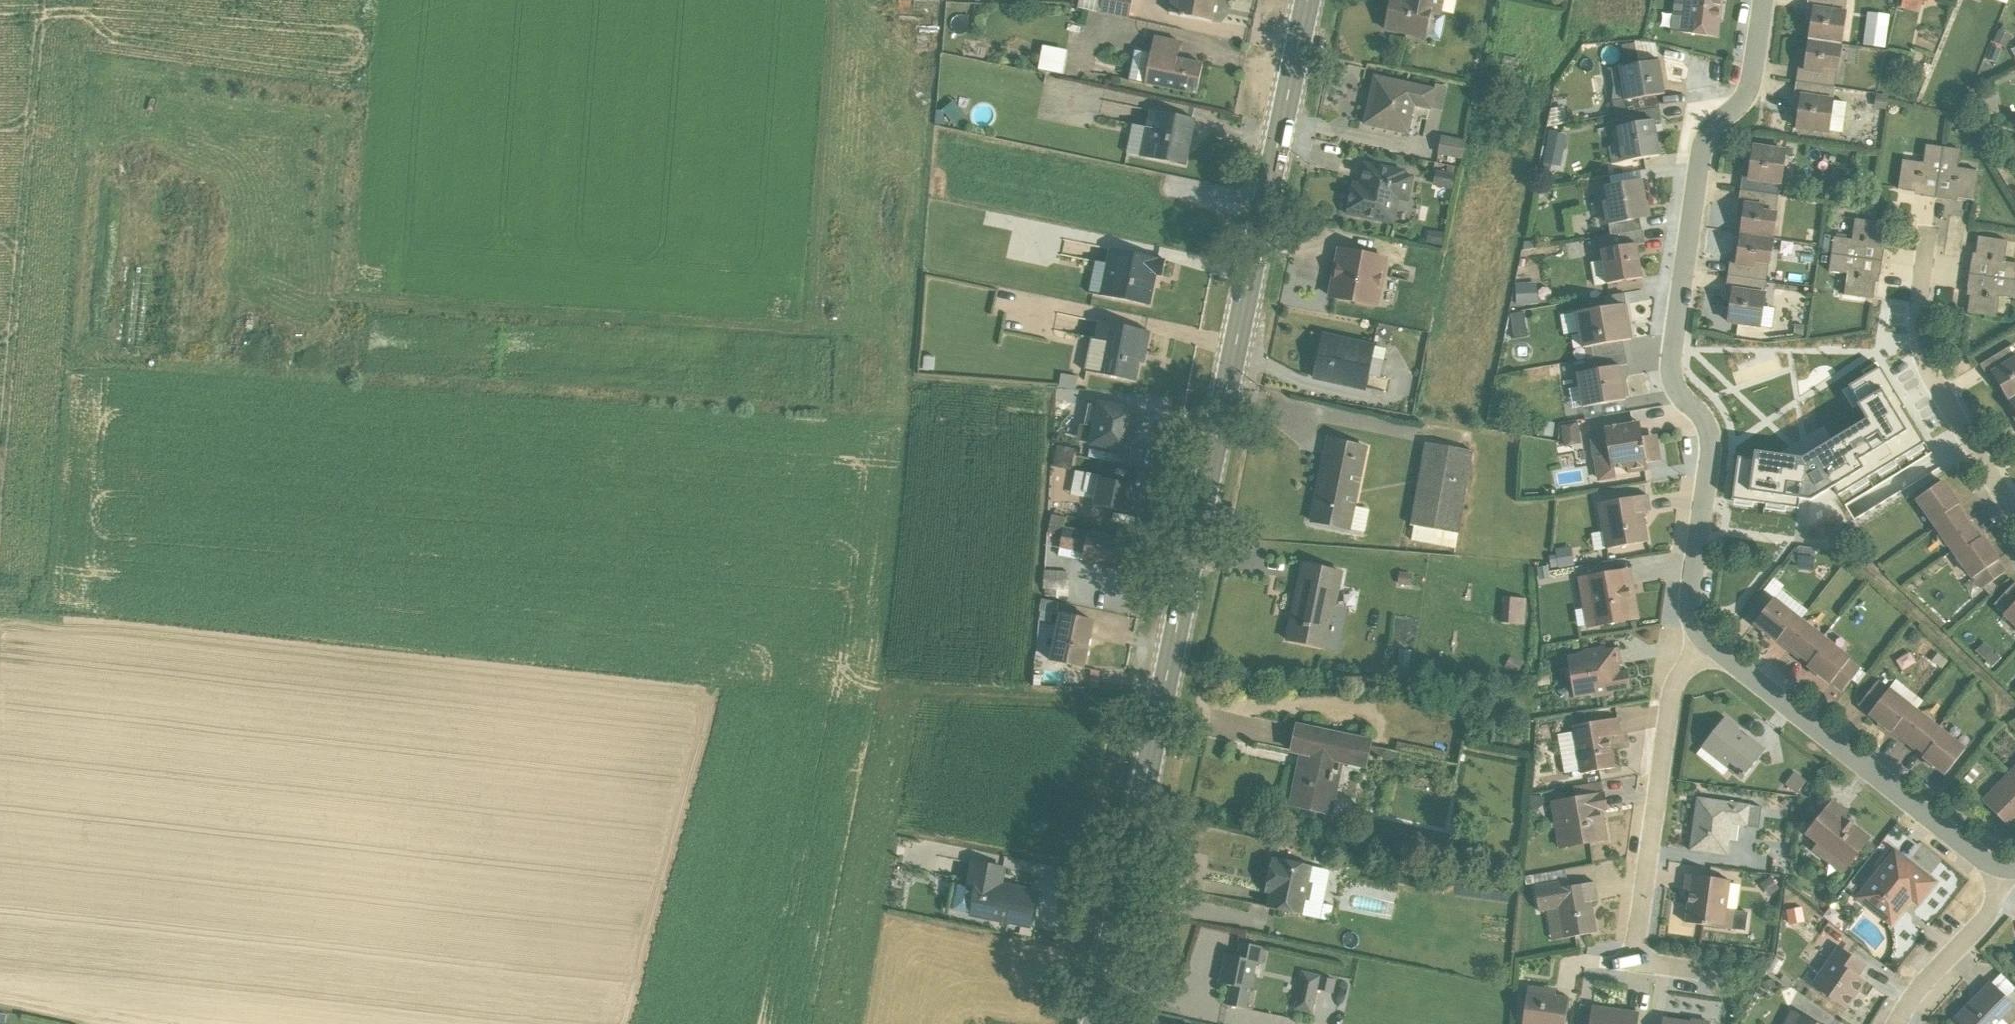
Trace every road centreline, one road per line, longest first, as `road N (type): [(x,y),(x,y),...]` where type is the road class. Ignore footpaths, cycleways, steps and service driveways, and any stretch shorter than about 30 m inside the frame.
road 1 (primary): [(1095,1023),(1307,0)]
road 2 (residential): [(1704,638),(1693,621),(1710,437),(1675,389),(1671,360),(1704,142),(1741,105),(1752,83),(1764,0)]
road 3 (residential): [(2001,866),(1976,855),(1704,638)]
road 4 (residential): [(1634,964),(1674,687),(1704,638)]
road 5 (residential): [(1927,230),(1918,310),(1924,363),(2014,509)]
road 6 (residential): [(1896,1023),(1990,914),(2001,866)]

